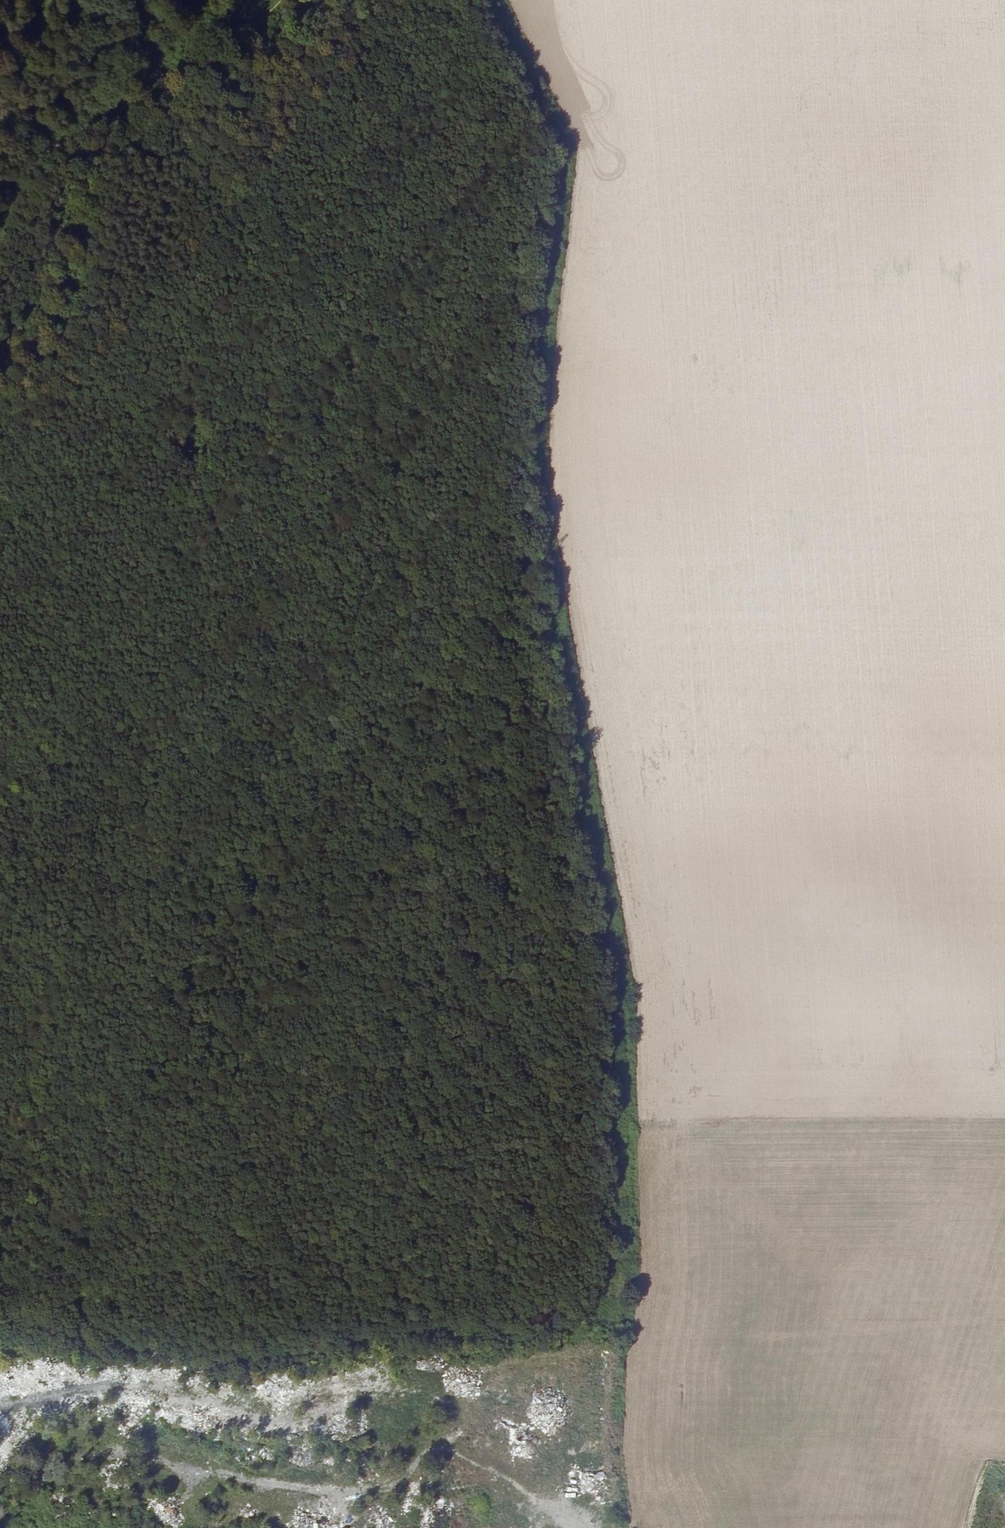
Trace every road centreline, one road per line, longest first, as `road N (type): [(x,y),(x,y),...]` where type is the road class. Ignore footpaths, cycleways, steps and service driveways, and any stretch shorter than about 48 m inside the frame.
road 1 (track): [(611,1324),(629,1203),(628,1003),(547,480),(550,319),(569,162),(566,141),(496,0)]
road 2 (track): [(0,213),(10,192),(55,147),(248,27),(273,0)]

